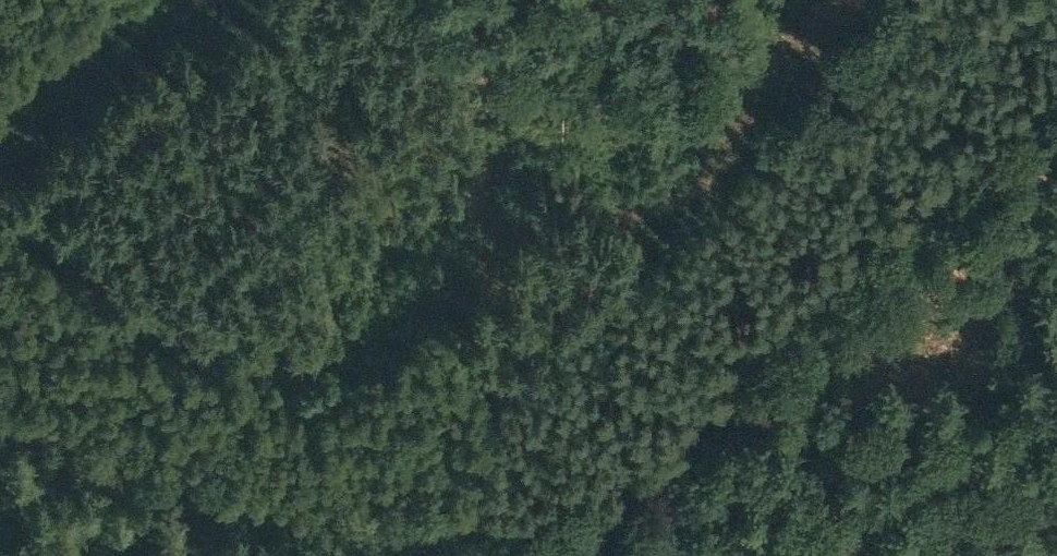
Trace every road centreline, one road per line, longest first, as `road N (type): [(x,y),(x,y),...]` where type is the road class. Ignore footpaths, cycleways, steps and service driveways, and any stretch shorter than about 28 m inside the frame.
road 1 (track): [(516,555),(573,524),(1056,74)]
road 2 (track): [(671,555),(573,524),(488,516),(311,521),(195,500),(105,467),(0,402)]

